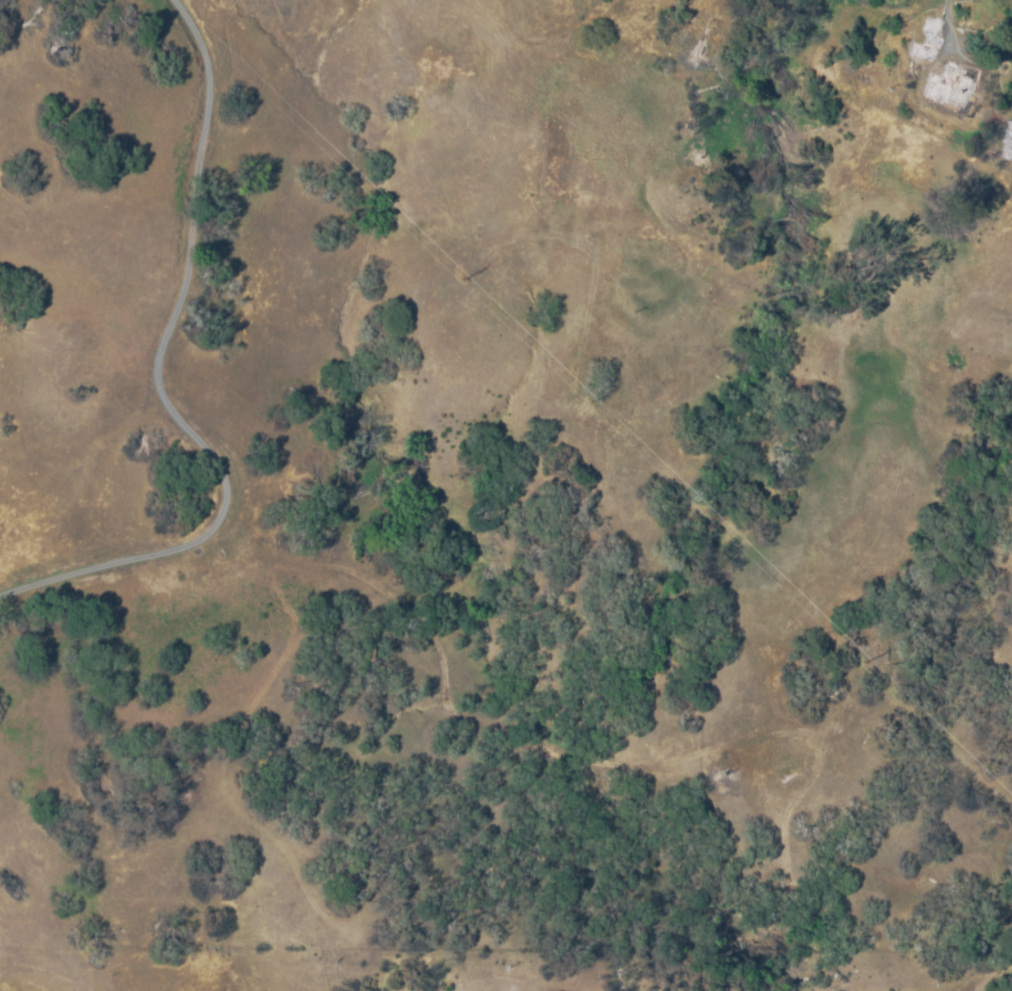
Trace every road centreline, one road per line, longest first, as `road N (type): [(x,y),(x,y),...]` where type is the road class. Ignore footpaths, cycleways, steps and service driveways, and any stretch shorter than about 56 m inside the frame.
road 1 (residential): [(0,540),(199,491),(216,458),(210,420),(161,344),(161,213),(188,104),(183,38),(164,0)]
road 2 (residential): [(665,0),(760,157)]

